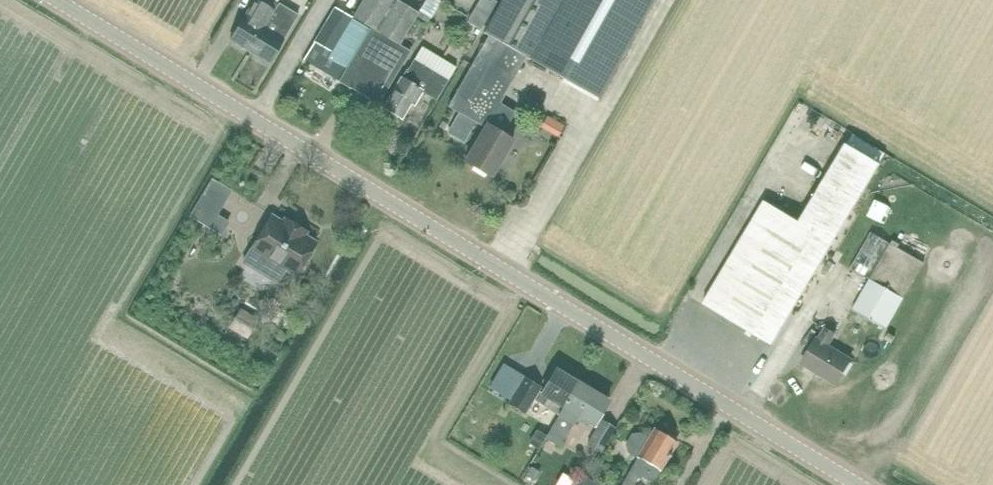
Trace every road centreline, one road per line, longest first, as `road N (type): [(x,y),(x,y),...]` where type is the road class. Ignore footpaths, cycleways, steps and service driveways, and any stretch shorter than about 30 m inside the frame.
road 1 (unclassified): [(860,484),(58,0)]

